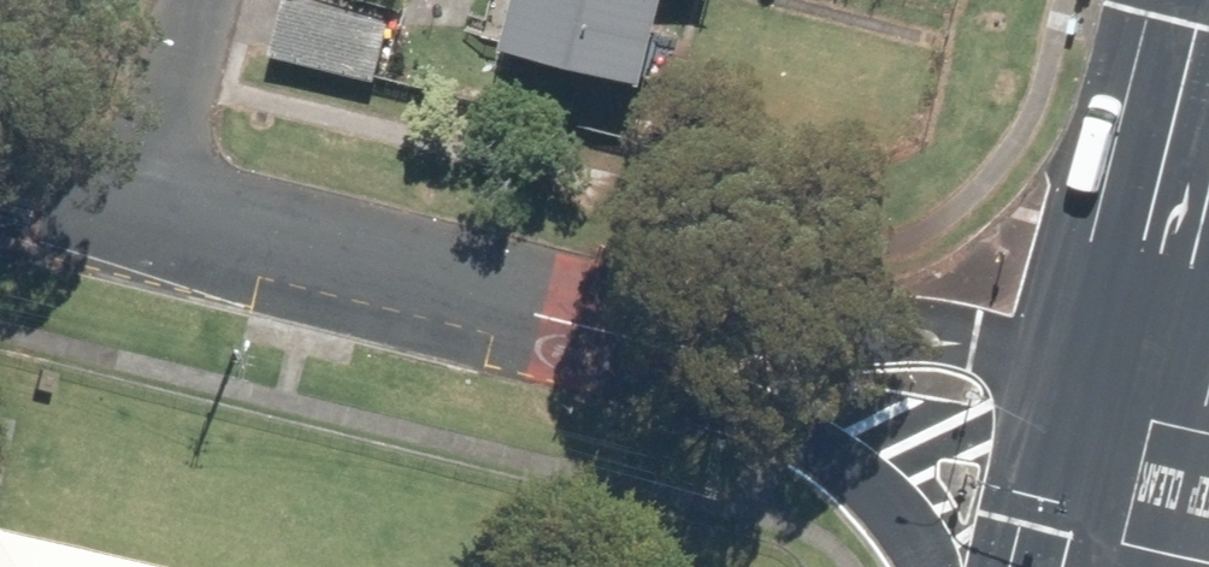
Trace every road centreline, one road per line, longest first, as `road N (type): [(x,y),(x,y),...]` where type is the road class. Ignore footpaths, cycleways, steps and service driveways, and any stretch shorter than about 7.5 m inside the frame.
road 1 (tertiary): [(150,202),(647,323)]
road 2 (tertiary): [(647,323),(822,336),(971,331),(1134,370)]
road 3 (tertiary): [(936,566),(908,517),(838,448),(647,323)]
road 4 (residential): [(199,0),(150,202)]
road 5 (primary): [(1086,566),(1134,370)]
road 6 (primary): [(1134,370),(1180,182)]
road 7 (tertiary): [(0,167),(150,202)]
road 8 (primary): [(1180,182),(1208,65)]

